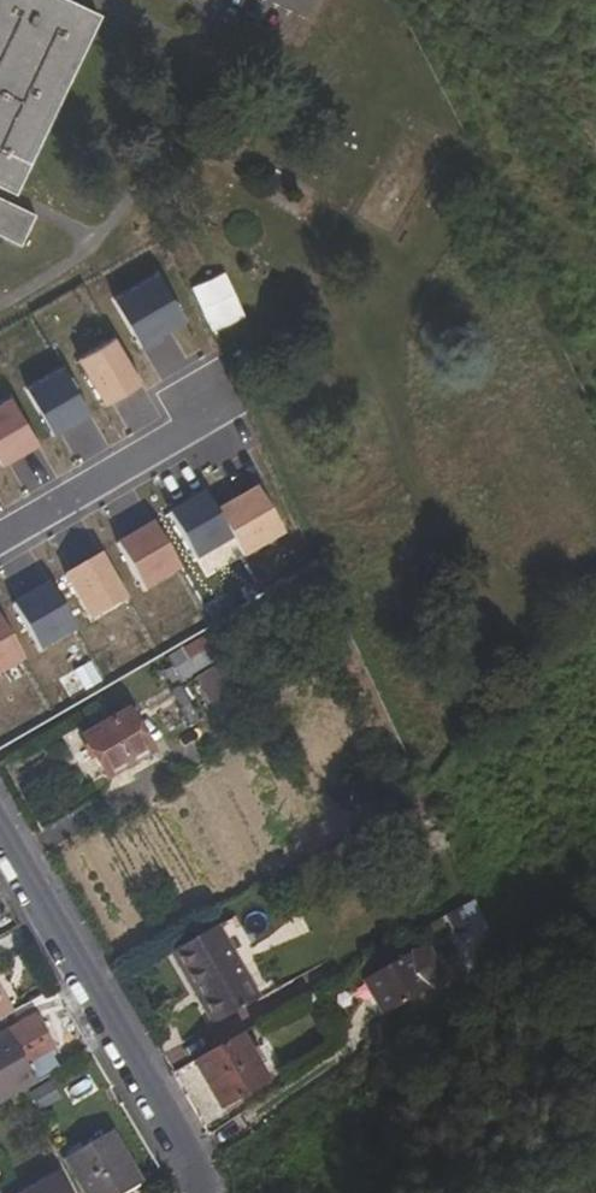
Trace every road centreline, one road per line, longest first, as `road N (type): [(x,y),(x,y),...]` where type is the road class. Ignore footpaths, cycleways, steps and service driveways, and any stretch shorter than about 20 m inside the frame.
road 1 (residential): [(0,834),(205,1183)]
road 2 (residential): [(0,523),(211,406)]

